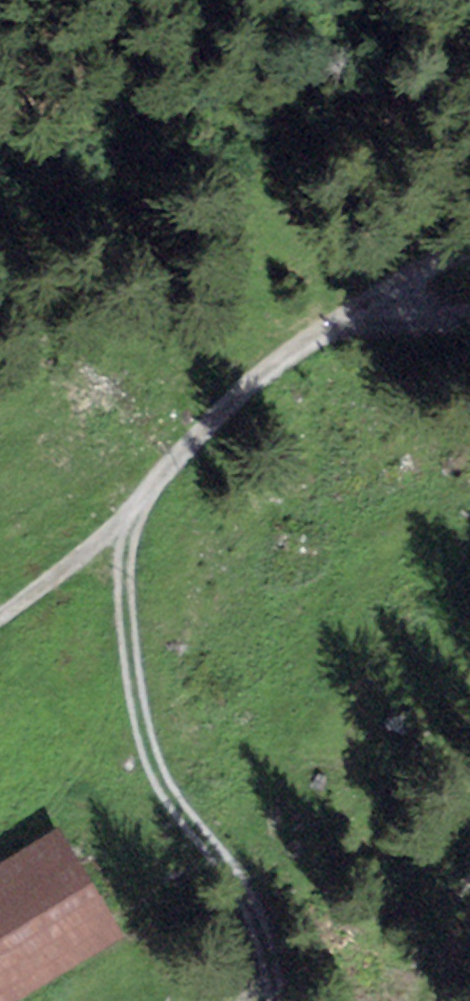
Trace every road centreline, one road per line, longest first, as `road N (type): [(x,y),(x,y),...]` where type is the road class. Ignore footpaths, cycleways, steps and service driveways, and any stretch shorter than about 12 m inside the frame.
road 1 (track): [(126,516),(127,610),(144,732),(161,780),(252,908),(276,1000)]
road 2 (track): [(347,313),(274,360),(171,458),(126,516),(0,617)]
road 3 (track): [(469,243),(427,261),(347,313)]
road 4 (track): [(347,313),(469,305)]

